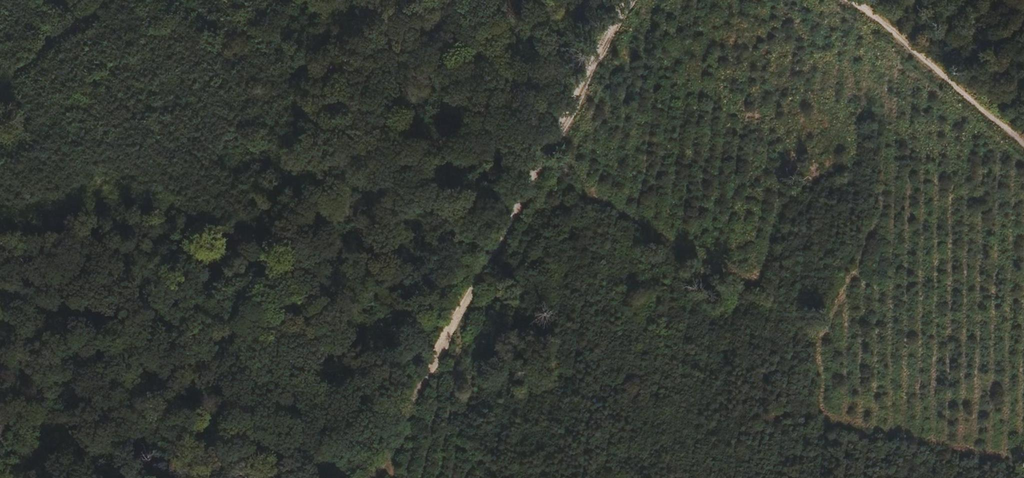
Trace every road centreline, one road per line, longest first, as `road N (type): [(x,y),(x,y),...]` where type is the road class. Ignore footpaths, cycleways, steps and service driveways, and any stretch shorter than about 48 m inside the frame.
road 1 (track): [(624,0),(362,477)]
road 2 (track): [(856,0),(1023,140)]
road 3 (track): [(0,90),(108,0)]

